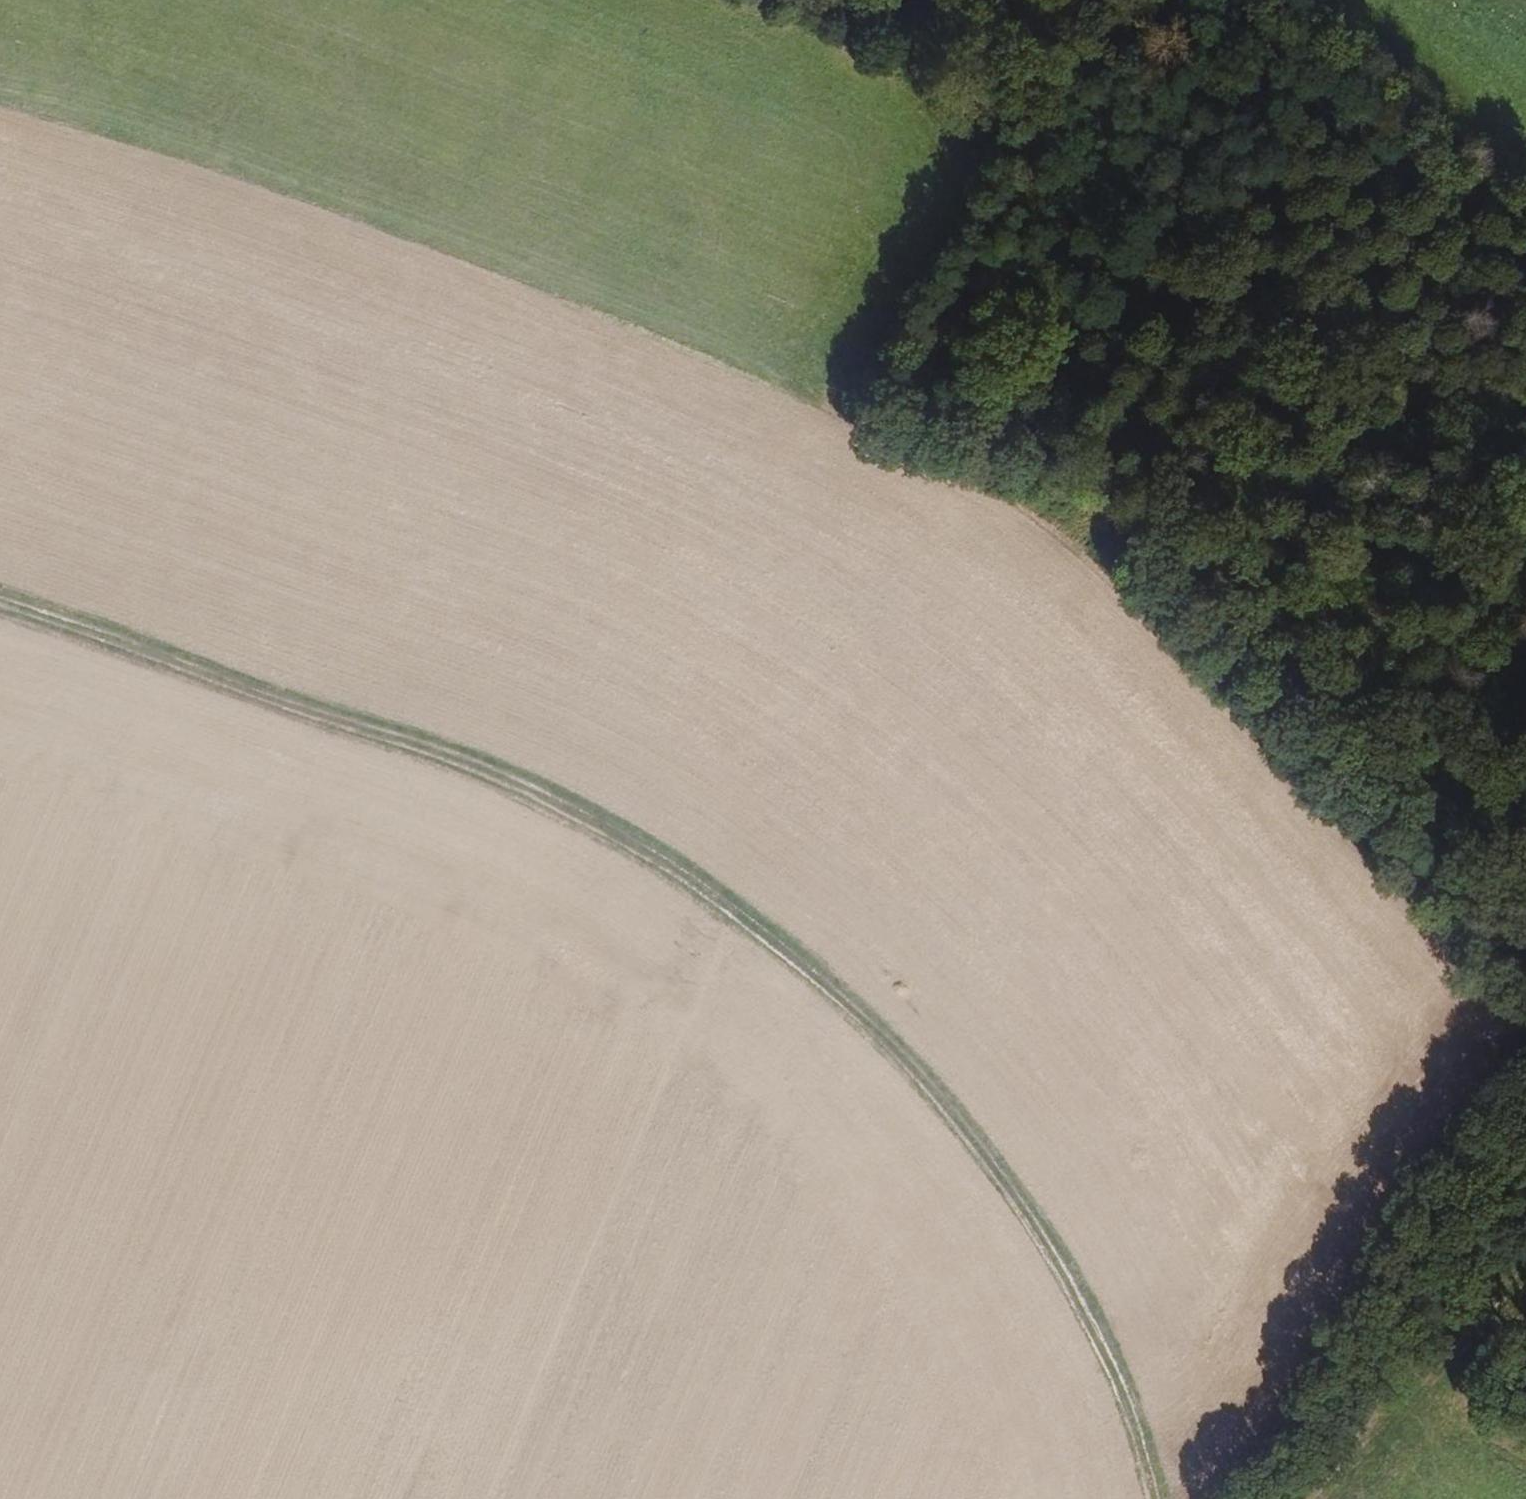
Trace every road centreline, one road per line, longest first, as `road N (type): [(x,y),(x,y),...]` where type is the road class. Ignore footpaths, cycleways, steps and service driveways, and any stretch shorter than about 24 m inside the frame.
road 1 (track): [(0,605),(587,815),(787,961),(950,1115),(1056,1260),(1129,1405),(1155,1498)]

